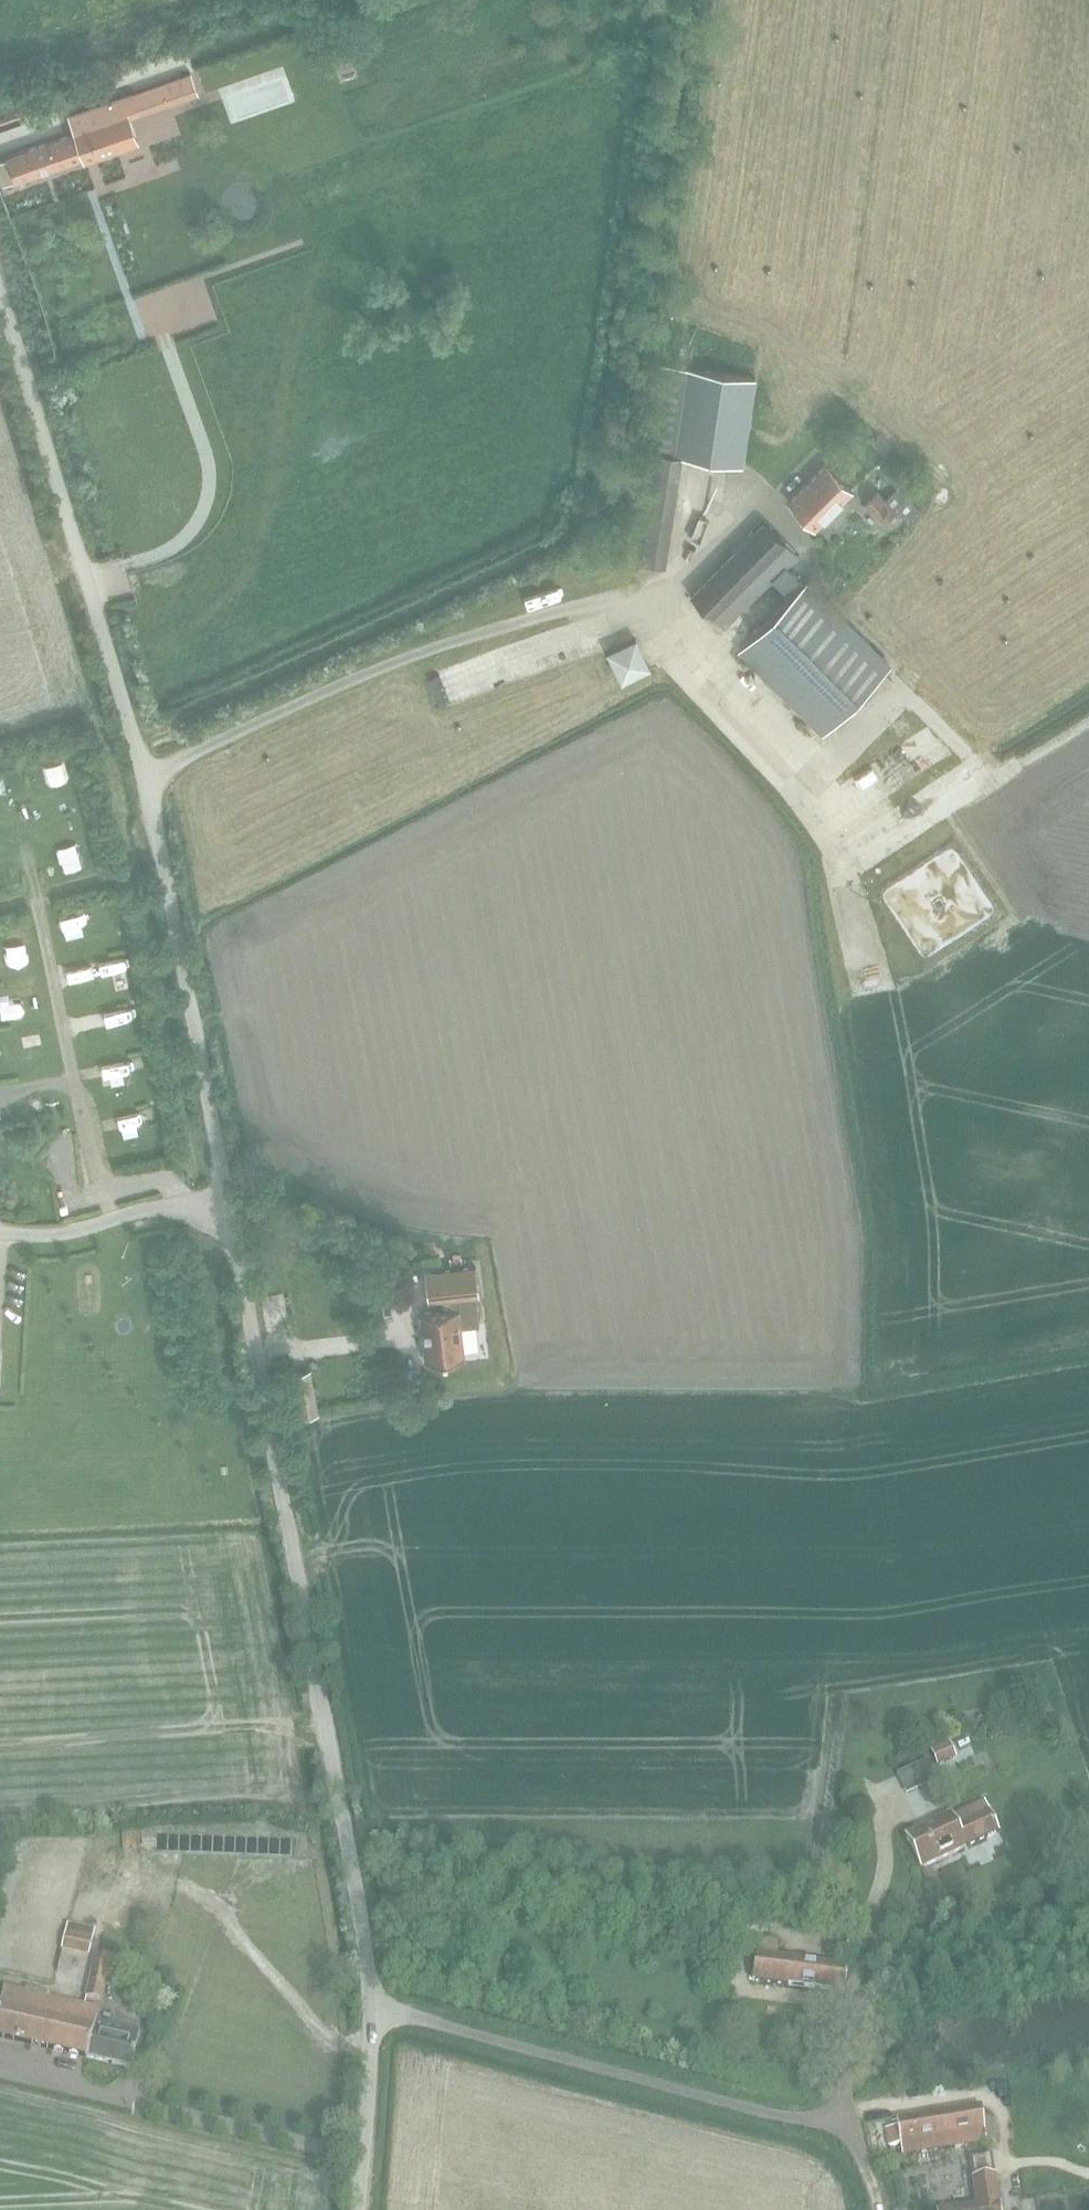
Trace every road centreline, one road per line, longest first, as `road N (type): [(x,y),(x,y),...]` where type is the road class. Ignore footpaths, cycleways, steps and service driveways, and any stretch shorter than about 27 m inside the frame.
road 1 (unclassified): [(377,2008),(146,778)]
road 2 (unclassified): [(146,778),(0,287)]
road 3 (unclassified): [(146,778),(385,664),(605,601)]
road 4 (unclassified): [(377,2008),(821,2126)]
road 5 (track): [(26,851),(76,1087)]
road 6 (unclassified): [(821,2126),(839,2118),(847,2098),(857,1913)]
road 7 (track): [(0,1090),(76,1087),(113,1219)]
road 8 (unclassified): [(361,2209),(377,2008)]

